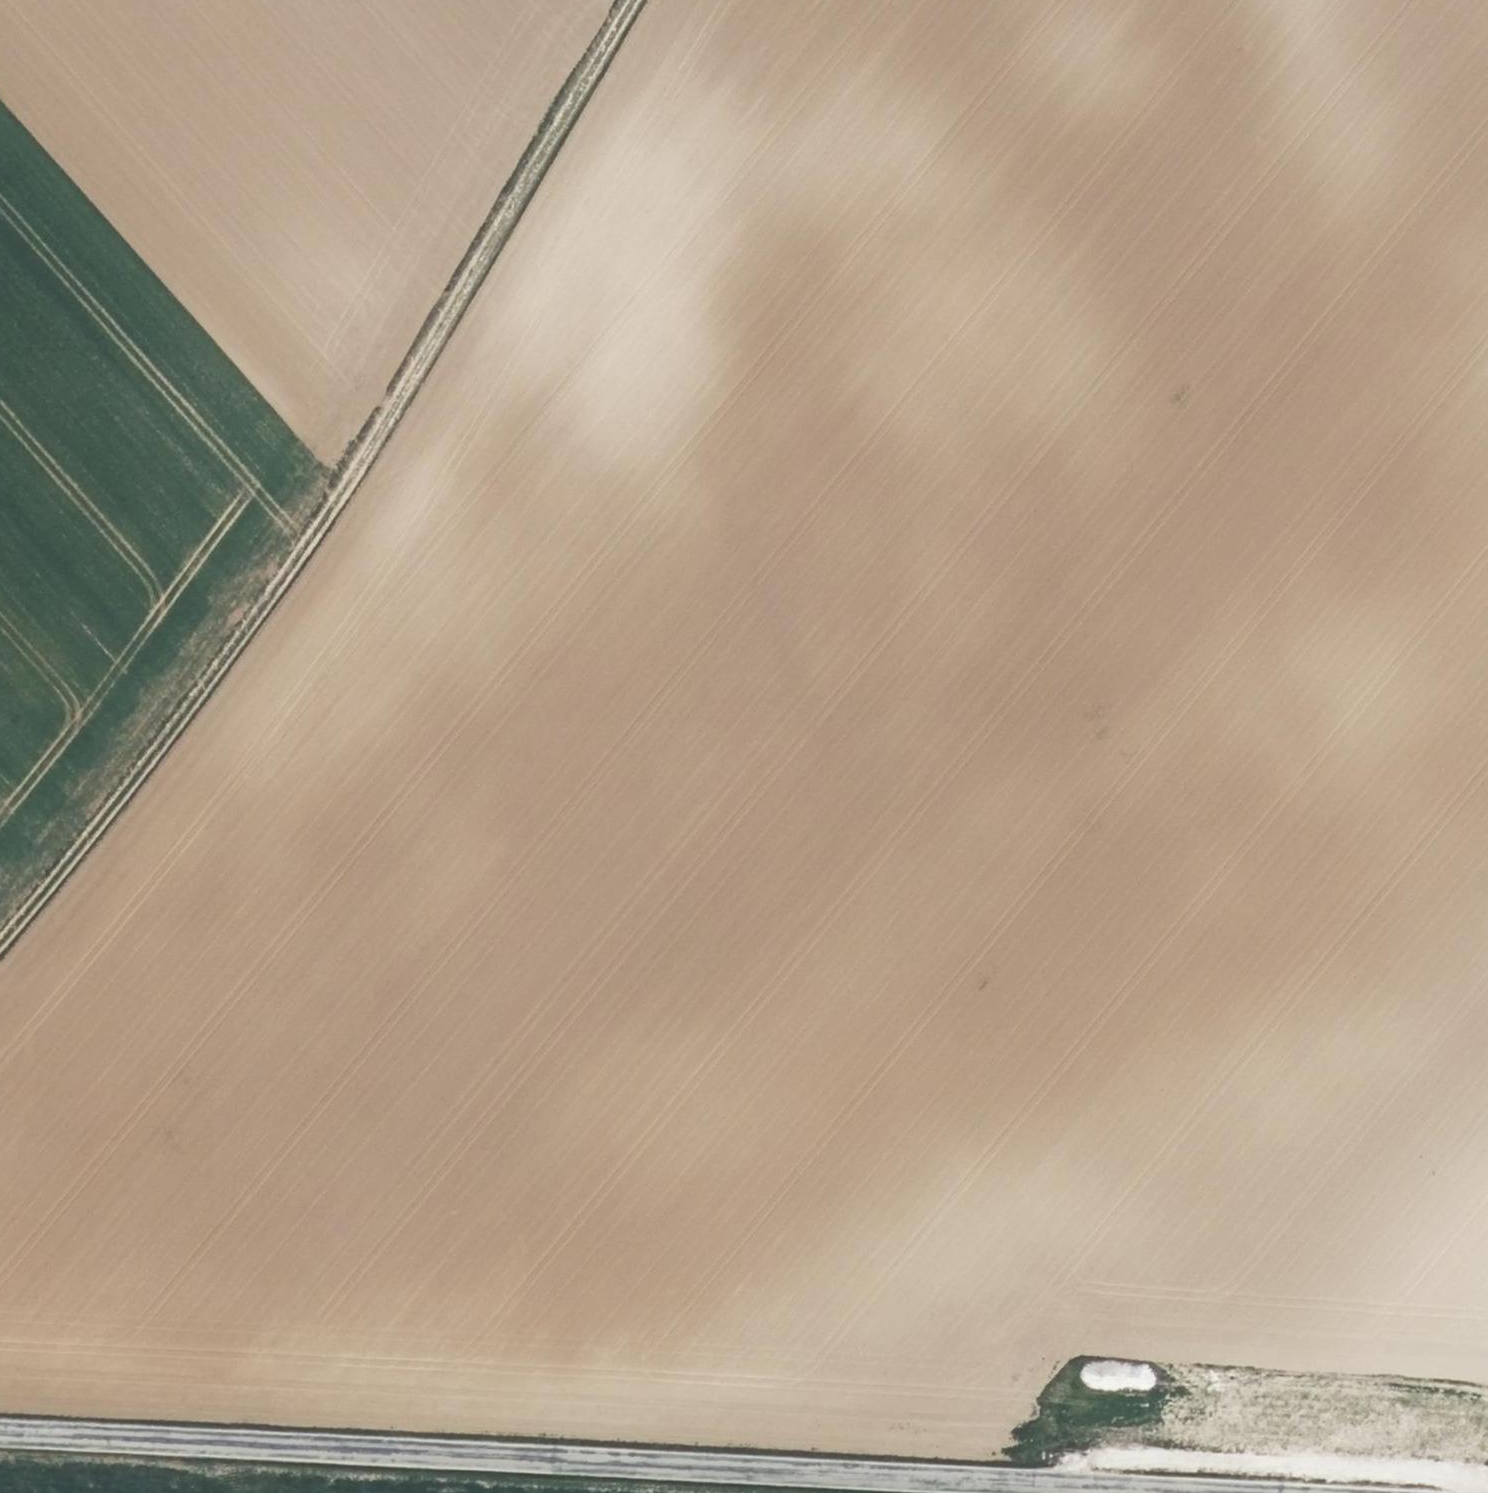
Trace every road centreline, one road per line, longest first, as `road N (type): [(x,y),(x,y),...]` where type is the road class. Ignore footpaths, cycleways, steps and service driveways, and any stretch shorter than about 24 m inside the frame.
road 1 (unclassified): [(1239,1492),(0,1436)]
road 2 (track): [(637,0),(355,479),(67,870),(0,942)]

